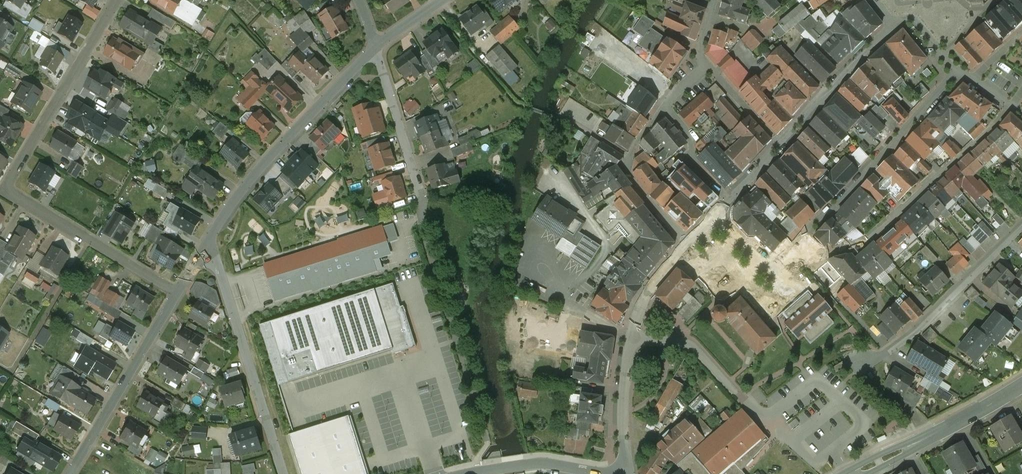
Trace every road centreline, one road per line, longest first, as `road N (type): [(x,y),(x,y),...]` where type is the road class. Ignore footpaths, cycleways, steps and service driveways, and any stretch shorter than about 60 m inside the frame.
road 1 (residential): [(116,0),(8,180),(10,197),(177,294)]
road 2 (residential): [(801,240),(826,251),(874,231),(1012,105)]
road 3 (residential): [(374,47),(260,168),(208,242)]
road 4 (residential): [(208,242),(283,473)]
road 5 (residential): [(801,240),(956,71)]
road 6 (residential): [(177,294),(70,473)]
road 7 (residential): [(1021,226),(921,325),(868,361)]
road 8 (secondary): [(854,473),(1021,385)]
road 9 (residential): [(780,145),(898,19)]
road 10 (residential): [(688,240),(628,174),(627,162),(665,104)]
road 11 (residential): [(633,337),(691,347),(766,418)]
road 12 (residential): [(374,47),(422,198)]
road 13 (residential): [(628,473),(622,427),(633,337)]
road 14 (residential): [(605,473),(543,464),(471,473)]
road 15 (residential): [(665,104),(695,138),(688,154),(728,200)]

